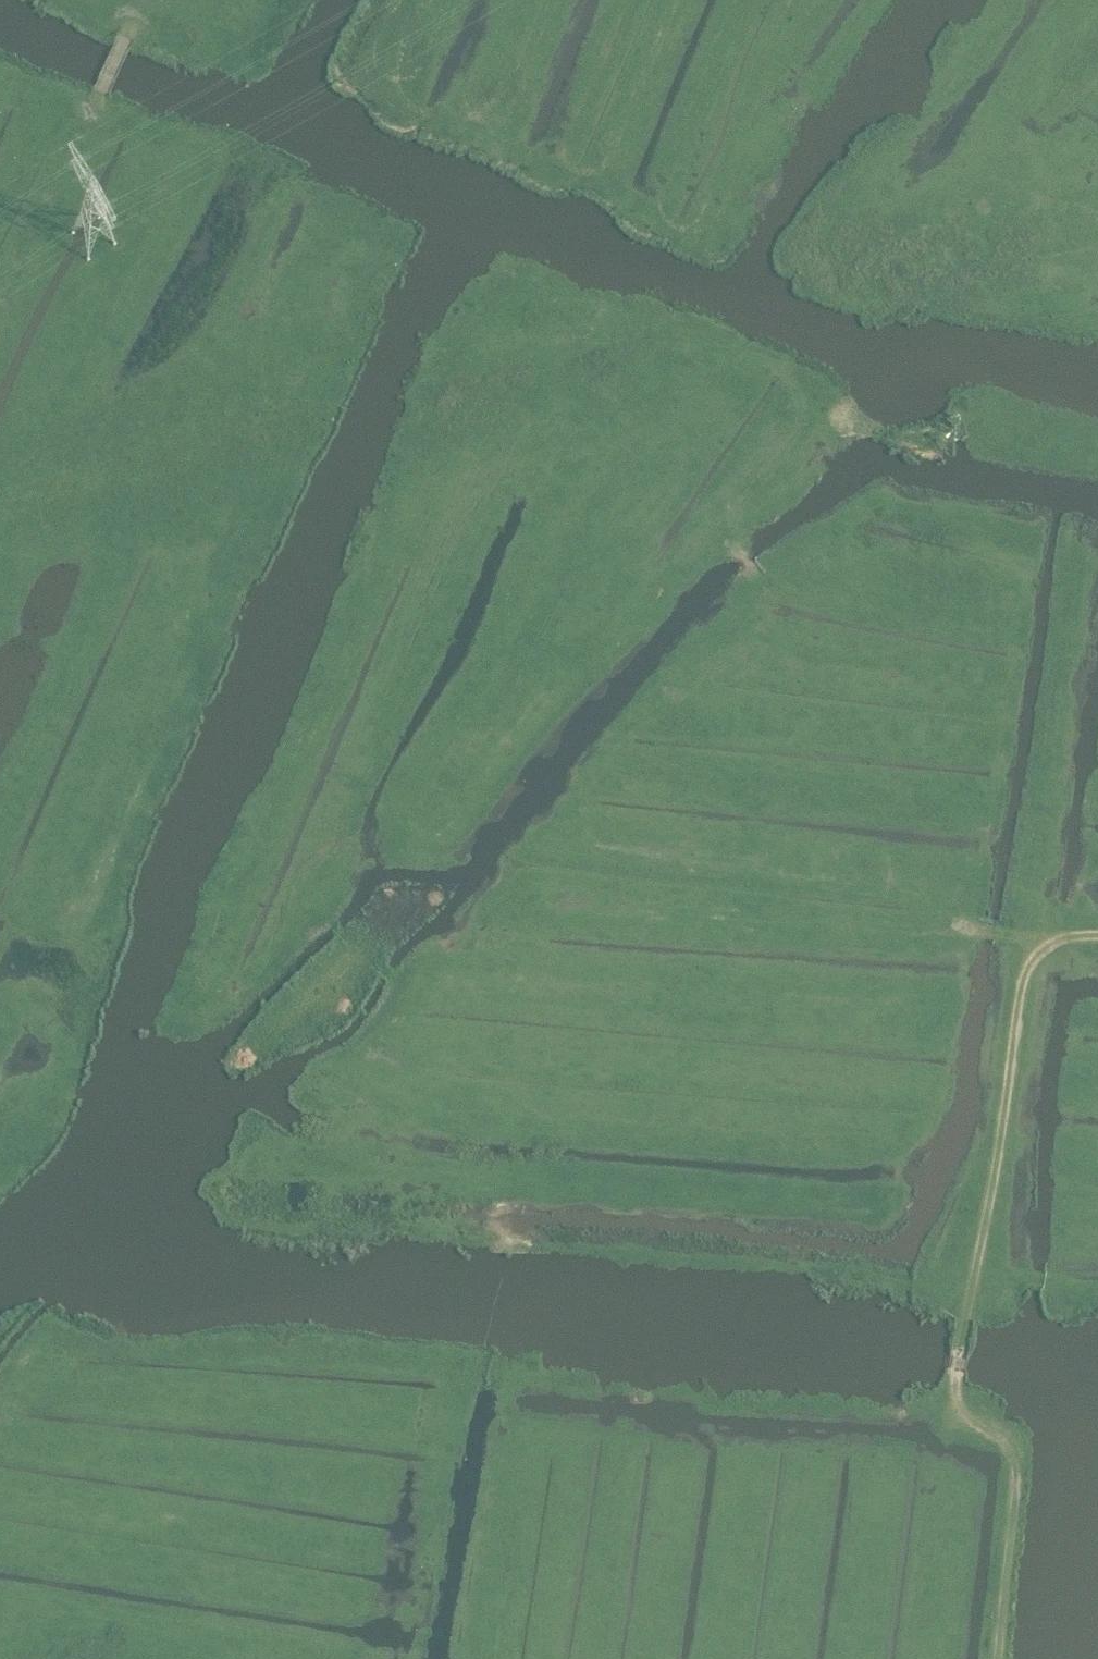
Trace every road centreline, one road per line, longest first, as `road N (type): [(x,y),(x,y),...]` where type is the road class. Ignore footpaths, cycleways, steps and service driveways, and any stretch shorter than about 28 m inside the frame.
road 1 (track): [(142,0),(0,275)]
road 2 (track): [(957,930),(1049,941),(1097,938)]

